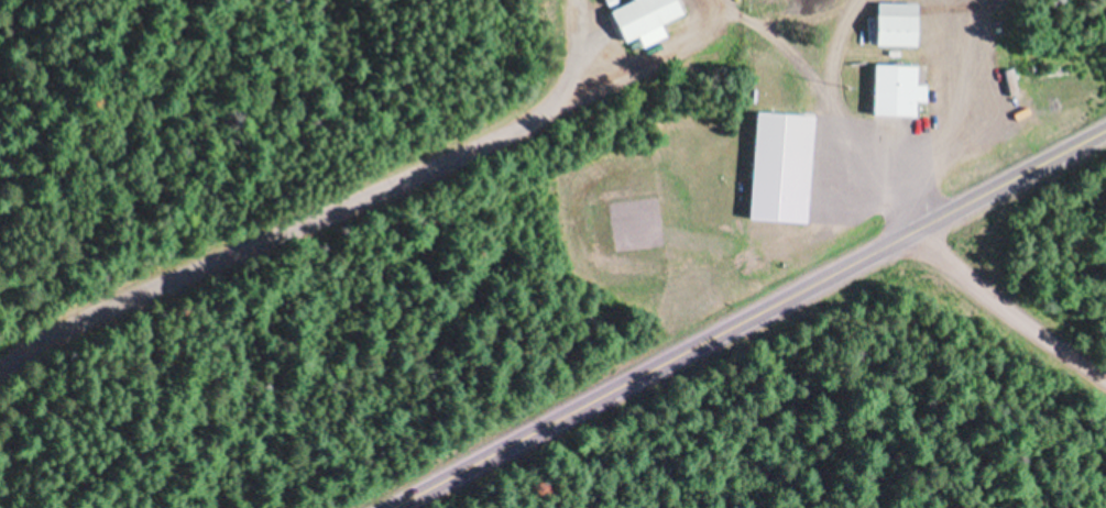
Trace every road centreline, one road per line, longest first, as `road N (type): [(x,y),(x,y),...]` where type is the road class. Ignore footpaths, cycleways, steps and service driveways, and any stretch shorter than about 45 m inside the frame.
road 1 (residential): [(704,0),(715,16),(562,108),(66,331),(0,375)]
road 2 (secondary): [(1105,124),(379,507)]
road 3 (track): [(923,220),(790,43),(743,14),(715,16)]
road 4 (residential): [(1105,380),(907,229)]

